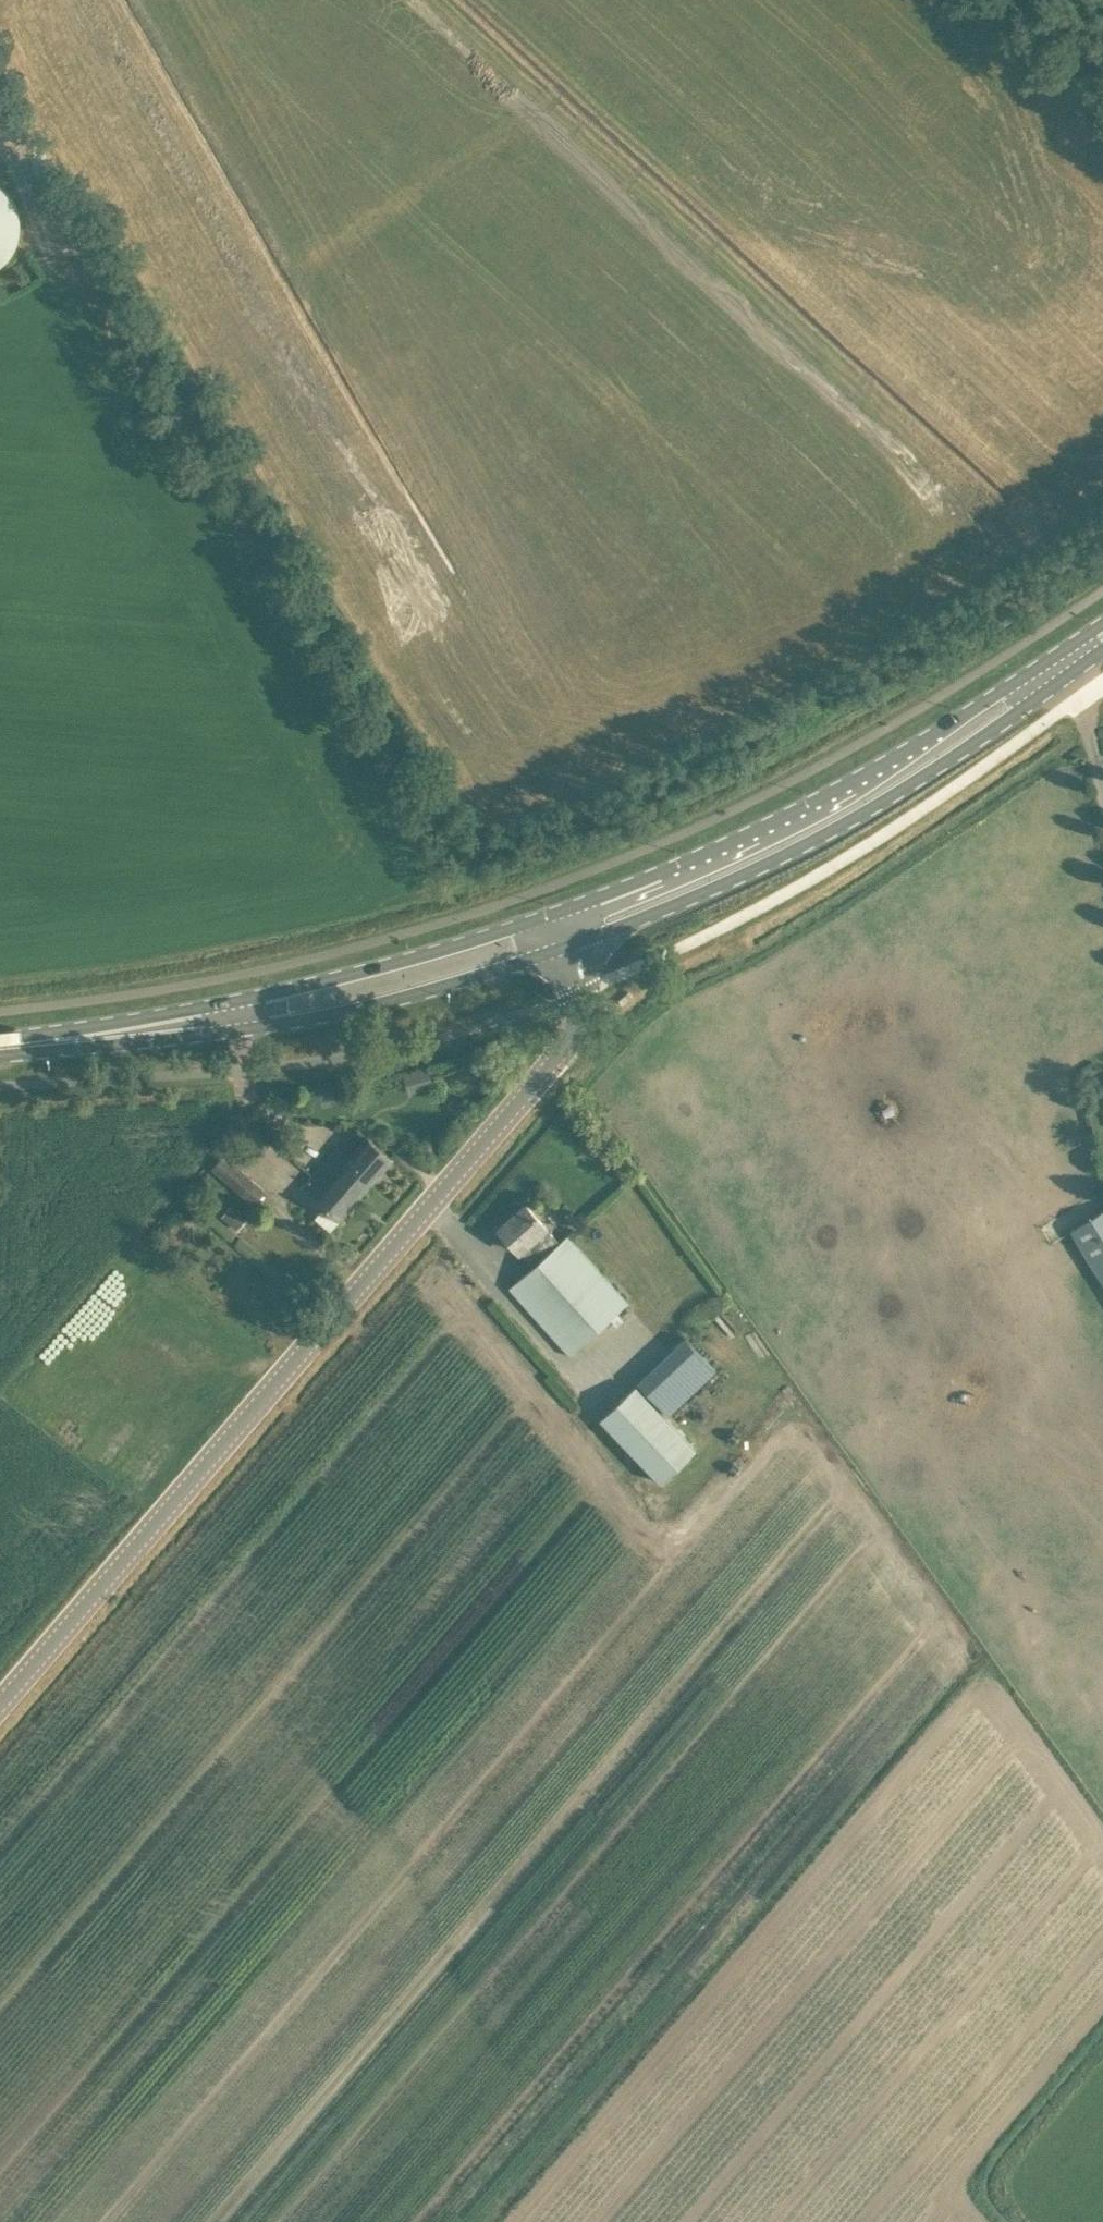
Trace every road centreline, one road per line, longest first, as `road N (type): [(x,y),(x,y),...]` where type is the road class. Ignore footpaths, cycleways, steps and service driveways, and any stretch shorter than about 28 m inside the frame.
road 1 (tertiary): [(0,1706),(572,1041),(585,991),(573,941)]
road 2 (primary): [(1102,620),(861,773),(561,908)]
road 3 (primary): [(573,941),(701,891),(870,808),(1102,649)]
road 4 (primary): [(222,1013),(293,1019),(573,941)]
road 5 (primary): [(561,908),(287,987),(222,1013)]
road 6 (primary): [(0,1048),(222,1013)]

